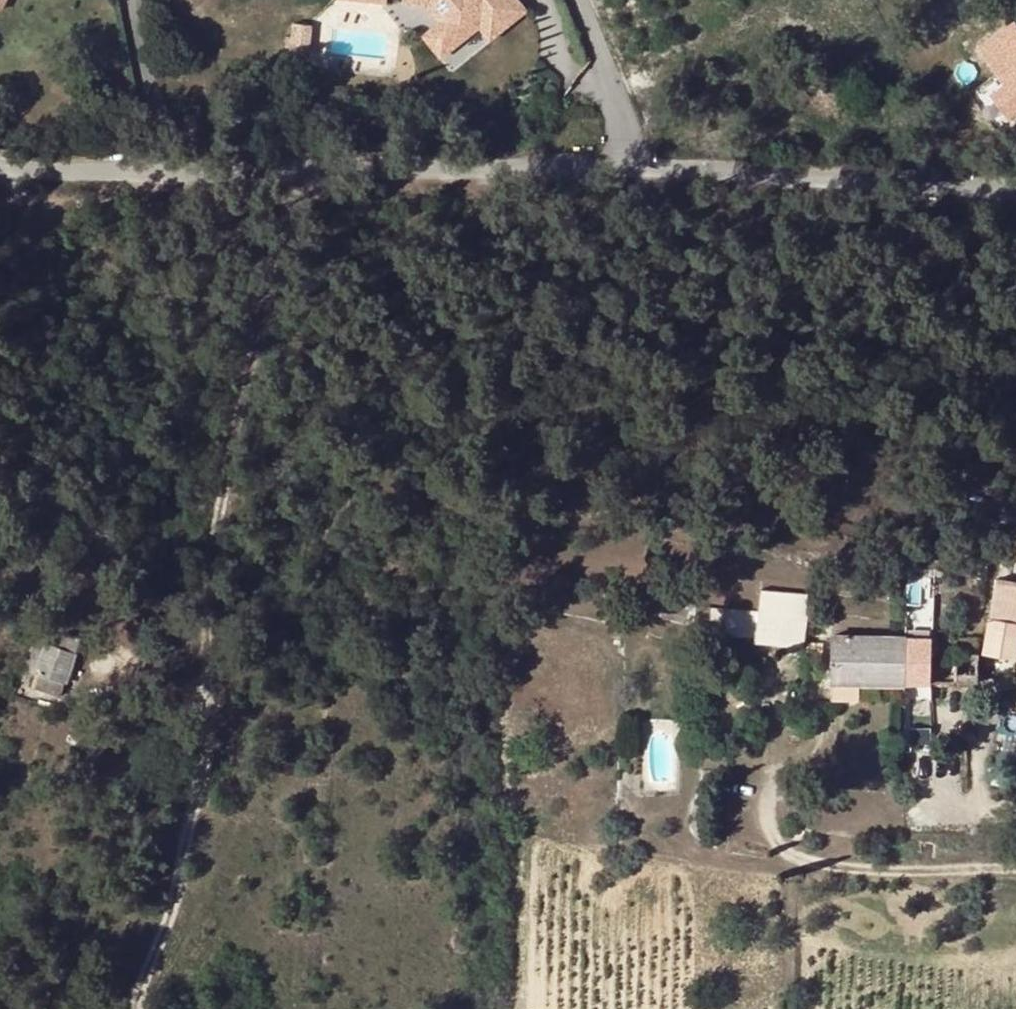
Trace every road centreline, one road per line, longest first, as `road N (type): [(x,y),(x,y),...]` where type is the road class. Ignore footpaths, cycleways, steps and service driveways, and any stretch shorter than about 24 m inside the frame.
road 1 (residential): [(161,173),(646,168)]
road 2 (residential): [(646,168),(1015,188)]
road 3 (residential): [(646,168),(578,0)]
road 4 (residential): [(161,173),(129,0)]
road 5 (residential): [(0,168),(161,173)]

